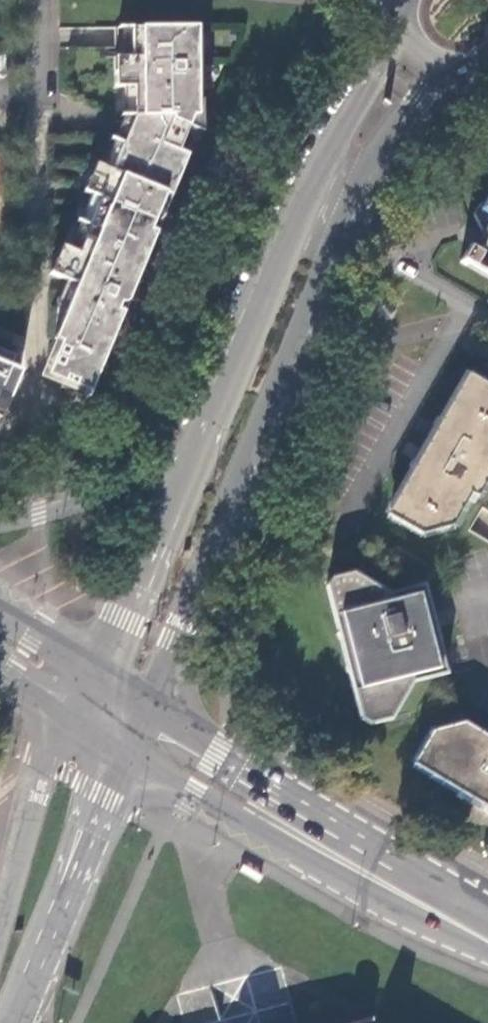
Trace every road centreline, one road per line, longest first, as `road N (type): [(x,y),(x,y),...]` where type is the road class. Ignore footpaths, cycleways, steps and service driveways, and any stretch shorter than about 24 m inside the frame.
road 1 (tertiary): [(402,30),(312,201),(100,671)]
road 2 (tertiary): [(145,700),(337,240)]
road 3 (secondary): [(127,746),(195,794),(487,950)]
road 4 (secondary): [(487,916),(145,700)]
road 5 (secondary): [(12,1022),(127,746)]
road 6 (secondary): [(74,713),(48,763),(0,926)]
road 7 (tertiary): [(337,240),(378,151),(442,72)]
road 8 (residential): [(337,240),(487,316)]
road 9 (residential): [(37,0),(36,90),(0,90)]

